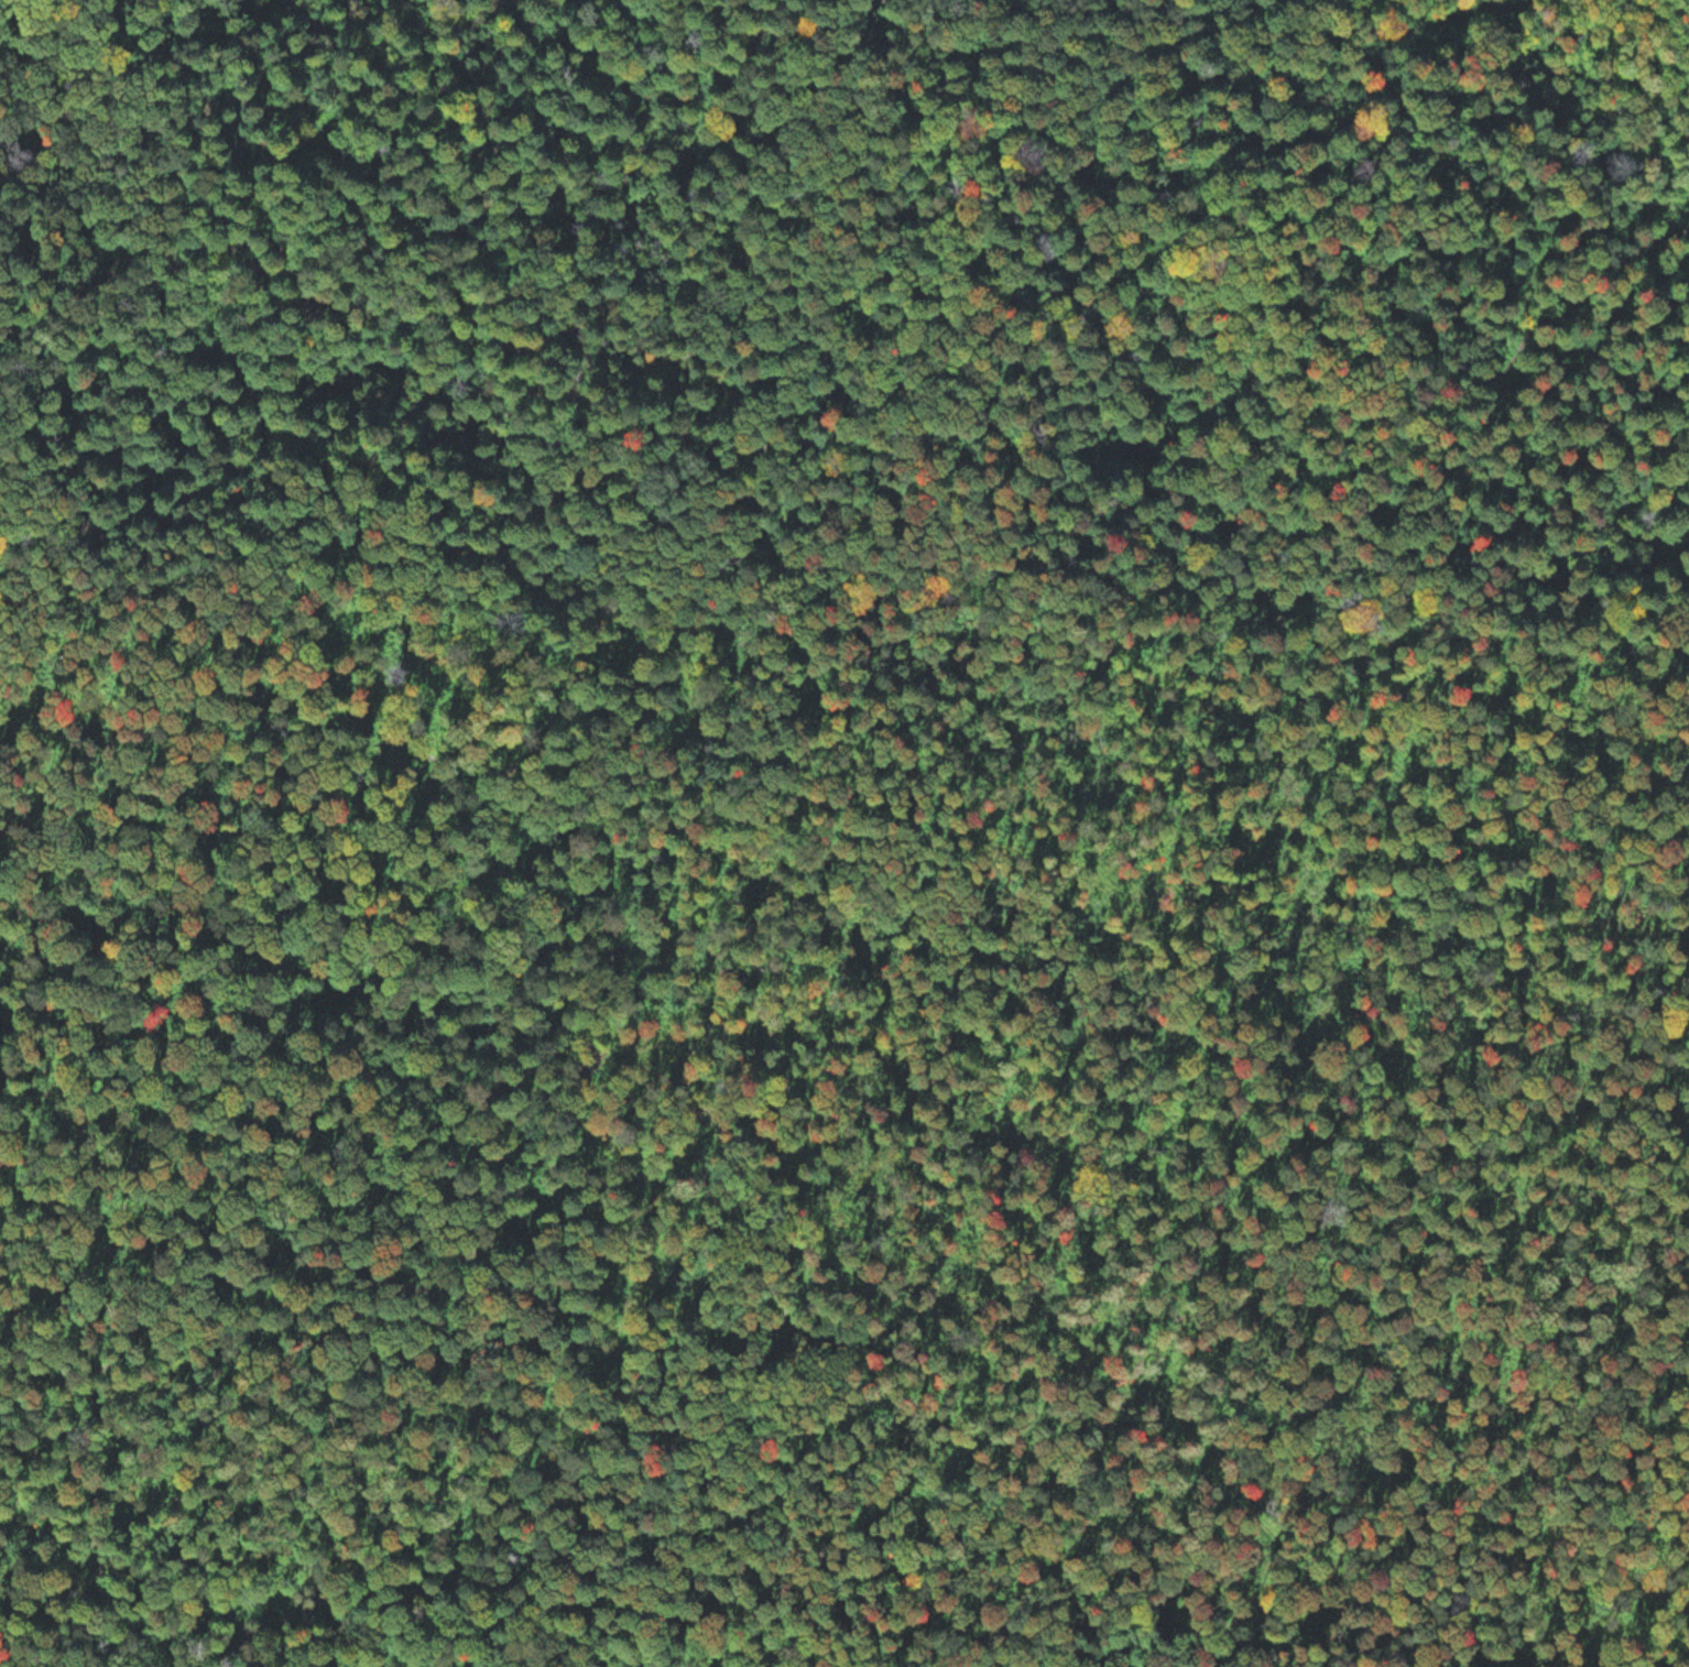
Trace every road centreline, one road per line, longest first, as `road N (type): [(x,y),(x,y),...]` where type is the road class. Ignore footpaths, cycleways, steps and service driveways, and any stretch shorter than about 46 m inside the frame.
road 1 (track): [(232,1647),(341,1590),(508,1459)]

